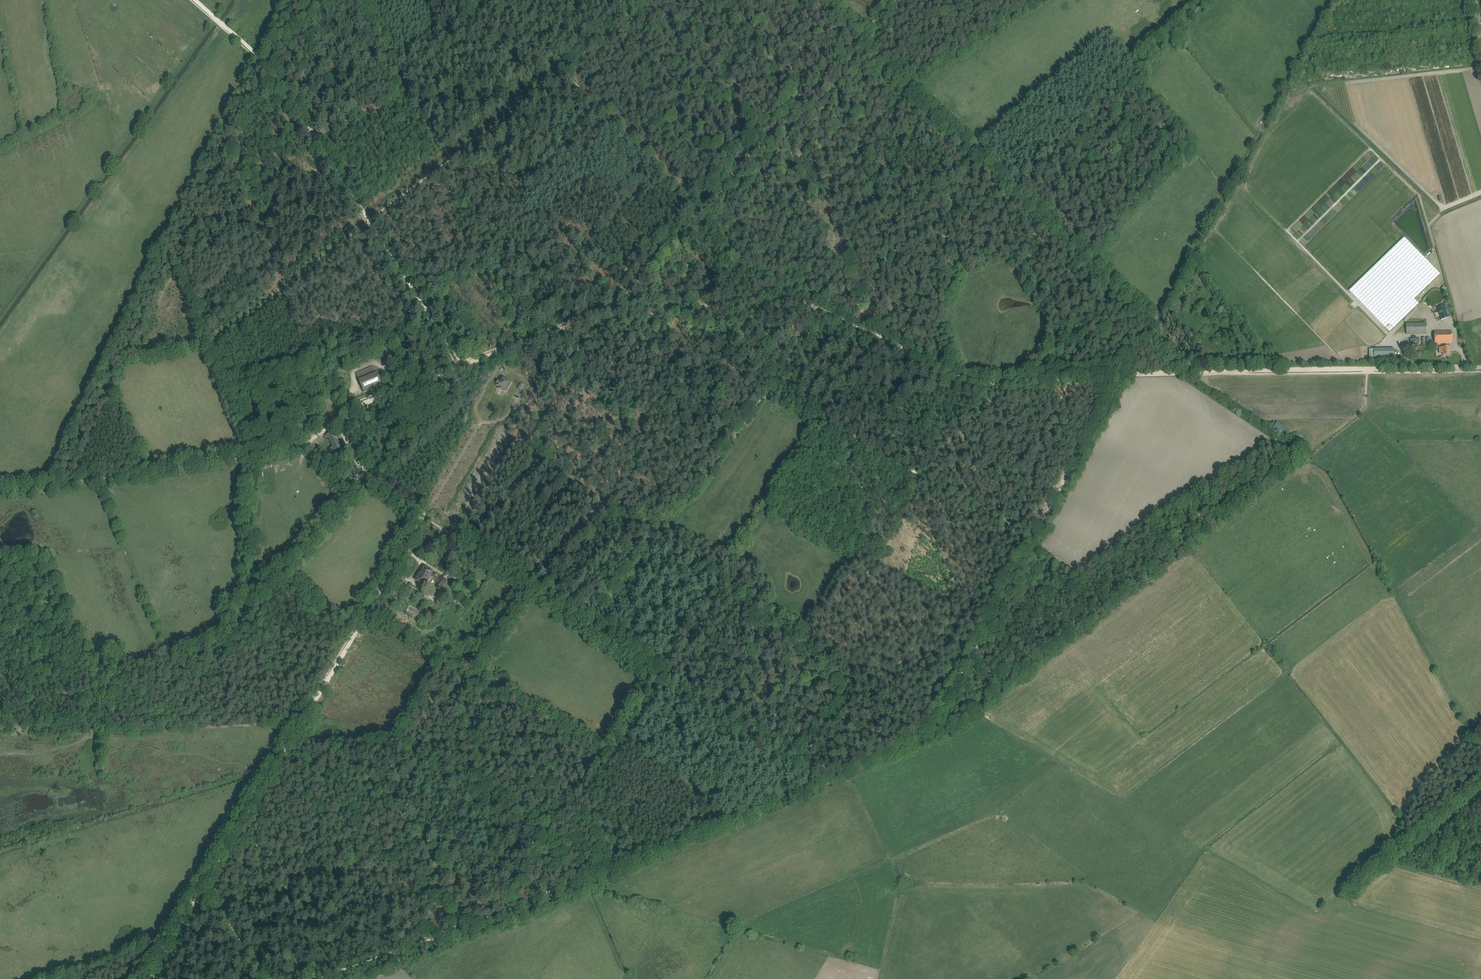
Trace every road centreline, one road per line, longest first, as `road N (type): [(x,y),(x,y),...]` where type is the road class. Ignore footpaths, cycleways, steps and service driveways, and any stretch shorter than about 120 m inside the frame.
road 1 (track): [(1123,372),(932,735),(815,785)]
road 2 (track): [(345,422),(363,403),(612,310),(701,208)]
road 3 (track): [(462,365),(269,67)]
road 4 (track): [(323,687),(148,978)]
road 5 (track): [(1123,372),(1442,368)]
road 6 (track): [(822,315),(982,386),(1123,372)]
road 7 (track): [(1023,560),(1064,592),(1060,647),(1024,662),(961,726),(932,735)]
road 8 (track): [(701,208),(850,49)]
road 9 (track): [(822,315),(799,304),(612,310)]
road 10 (track): [(420,518),(323,687)]
road 11 (track): [(488,411),(420,518)]
road 12 (track): [(420,518),(366,472),(345,422)]

